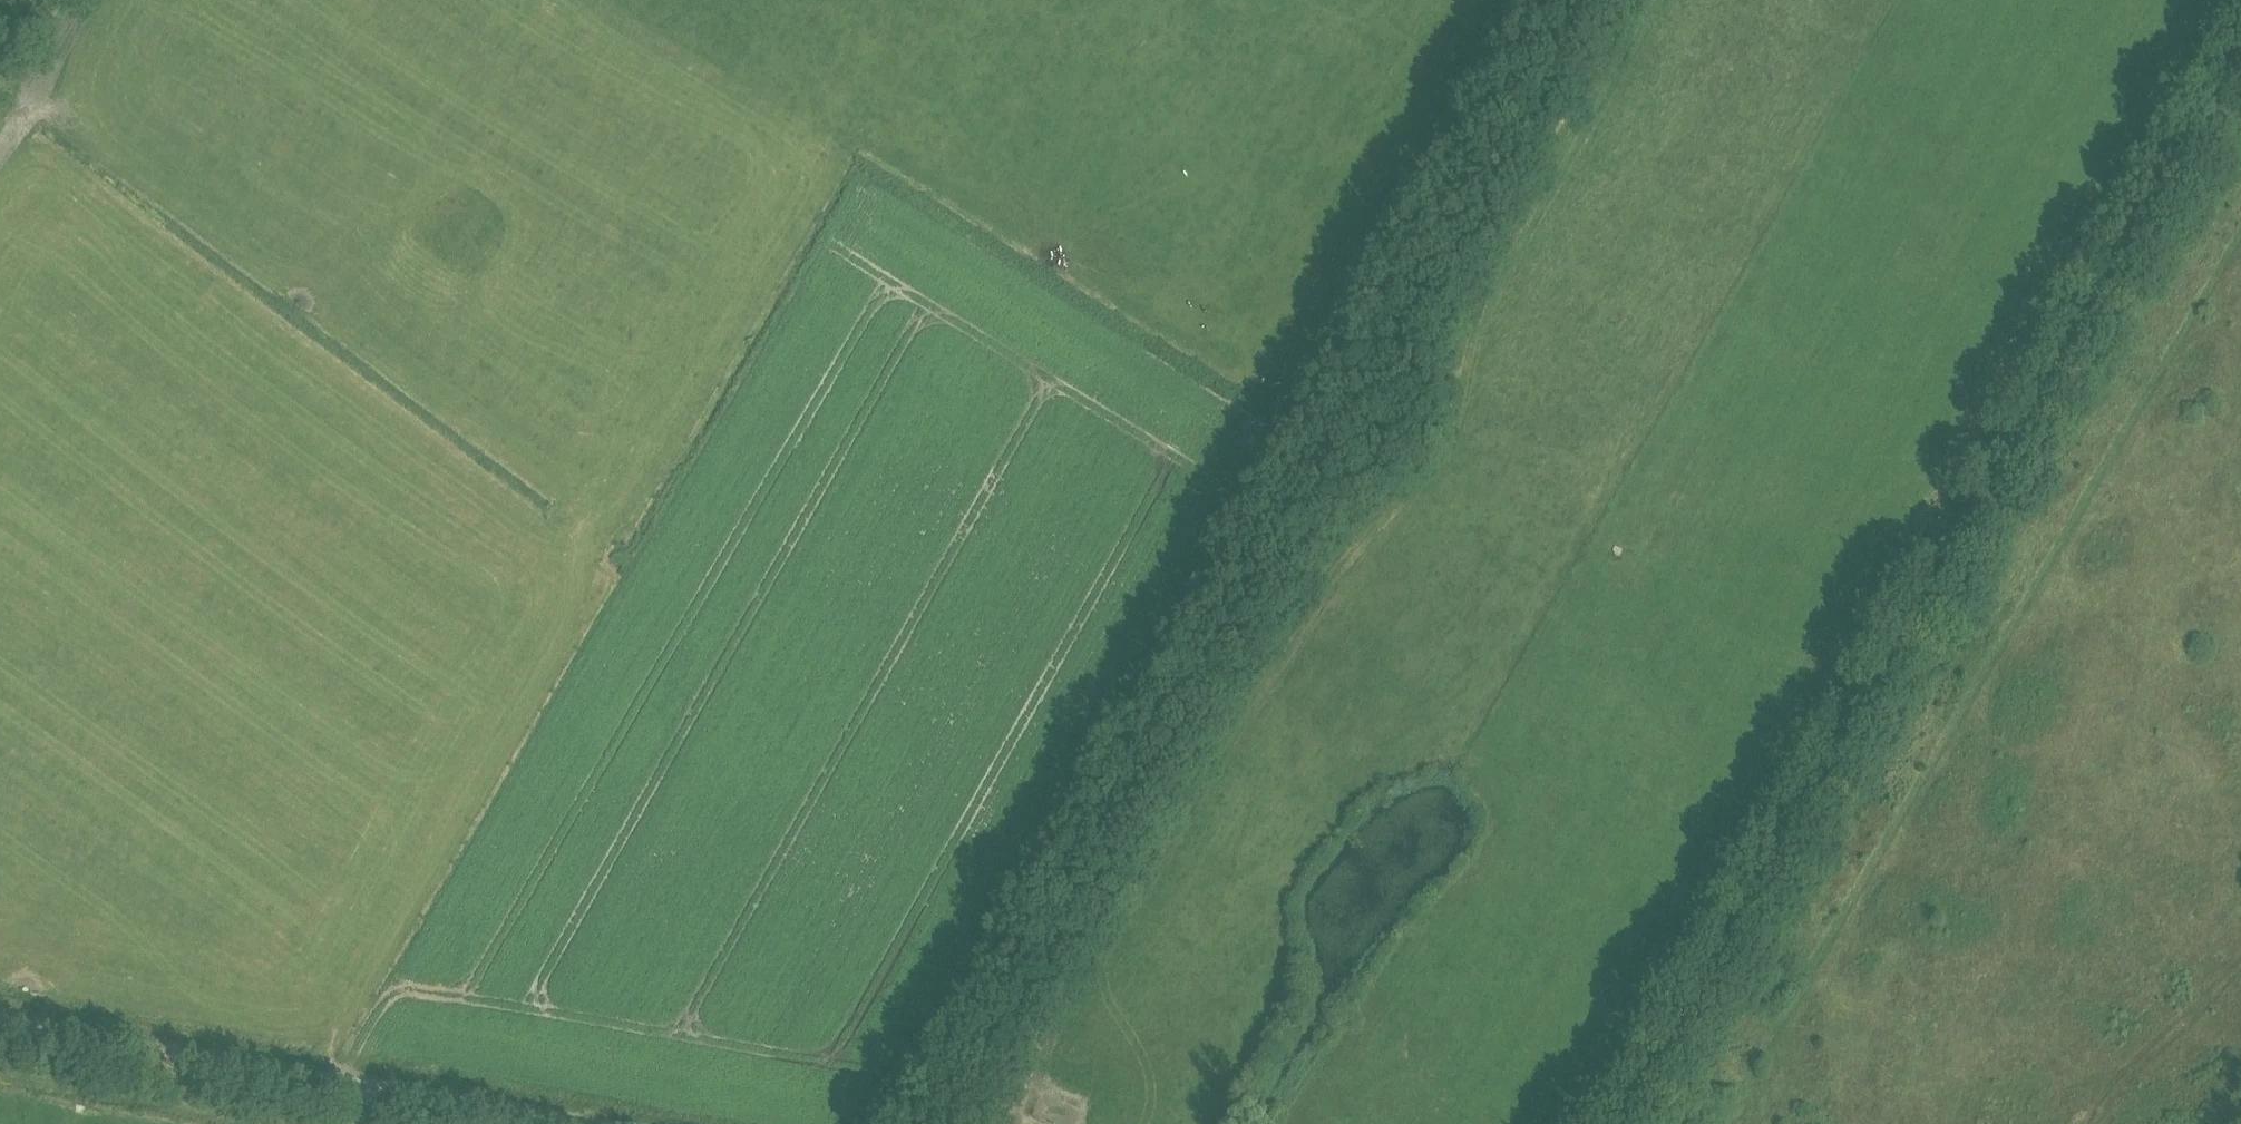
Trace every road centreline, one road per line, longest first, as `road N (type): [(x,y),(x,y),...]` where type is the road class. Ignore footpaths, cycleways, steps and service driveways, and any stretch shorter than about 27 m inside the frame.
road 1 (unclassified): [(578,1123),(0,1017)]

